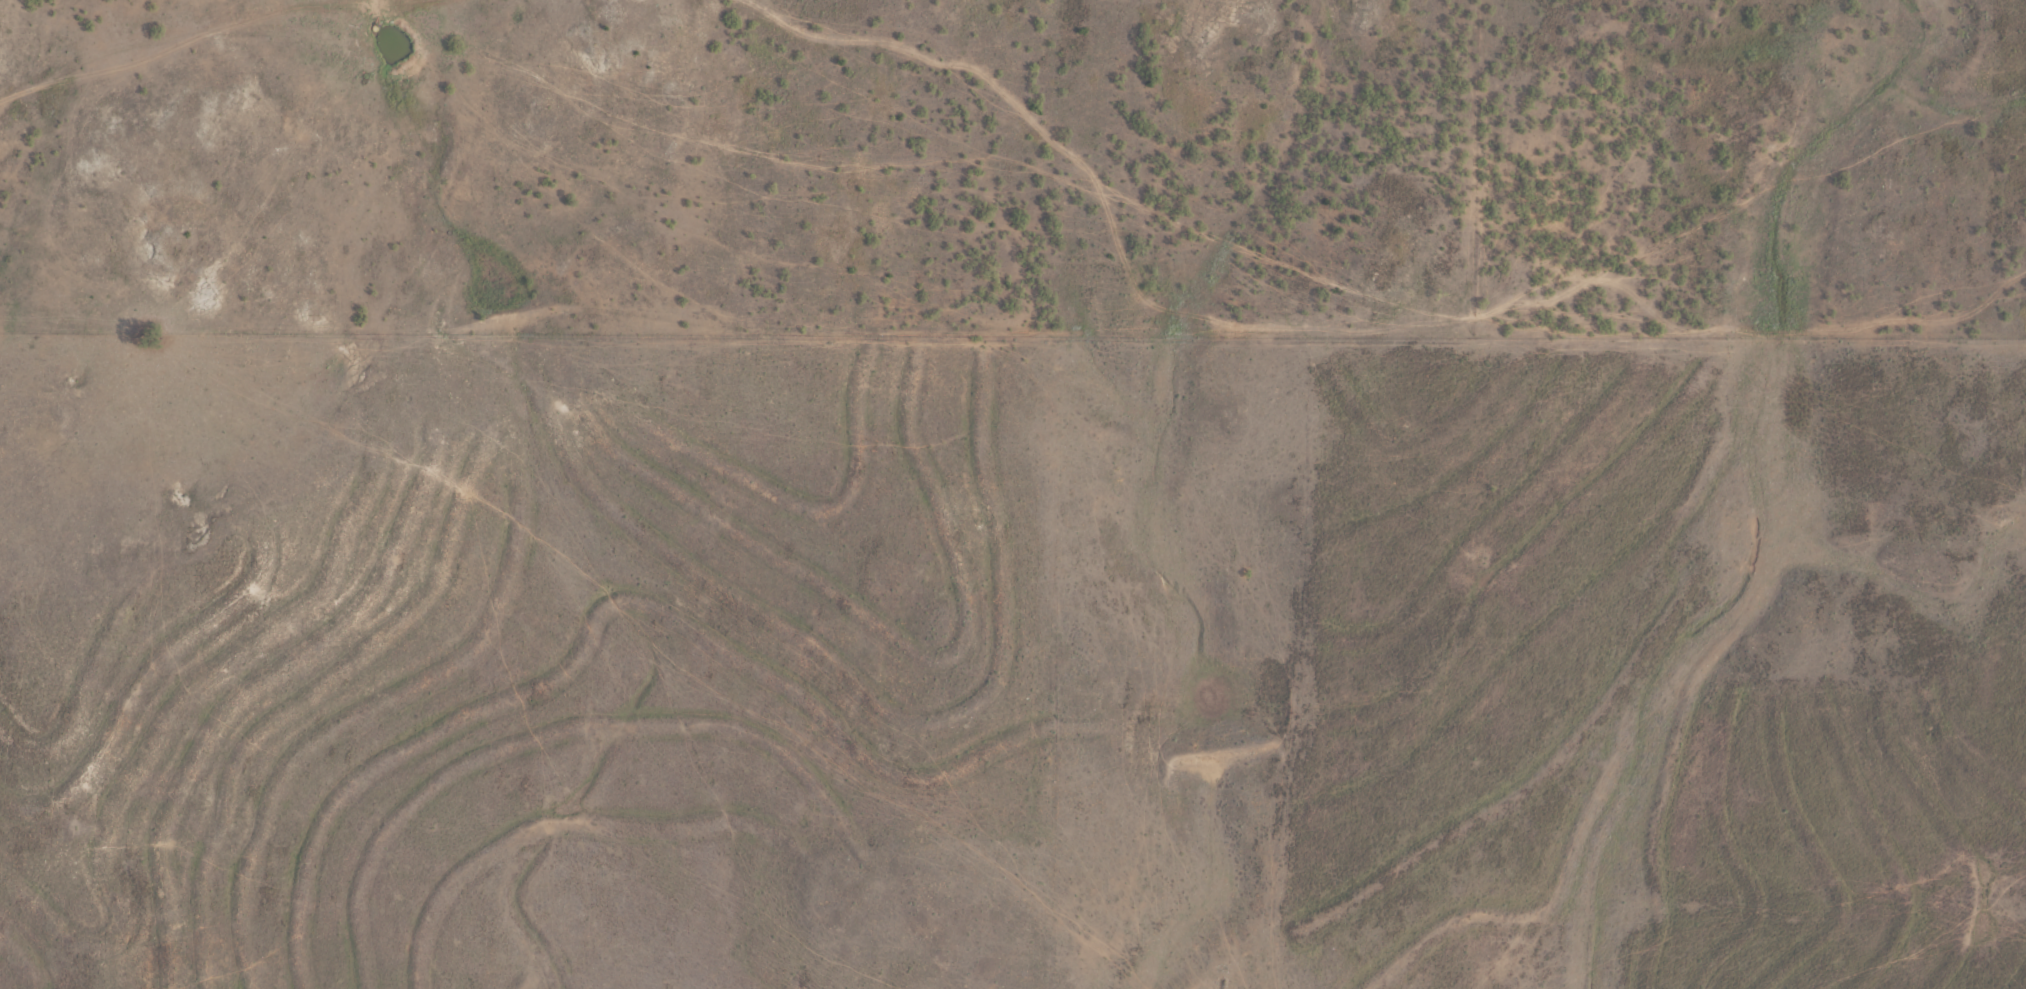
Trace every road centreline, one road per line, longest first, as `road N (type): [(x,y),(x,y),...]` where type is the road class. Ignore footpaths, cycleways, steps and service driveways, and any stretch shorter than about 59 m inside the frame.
road 1 (track): [(0,88),(64,51),(155,32),(256,48),(331,20),(379,27)]

